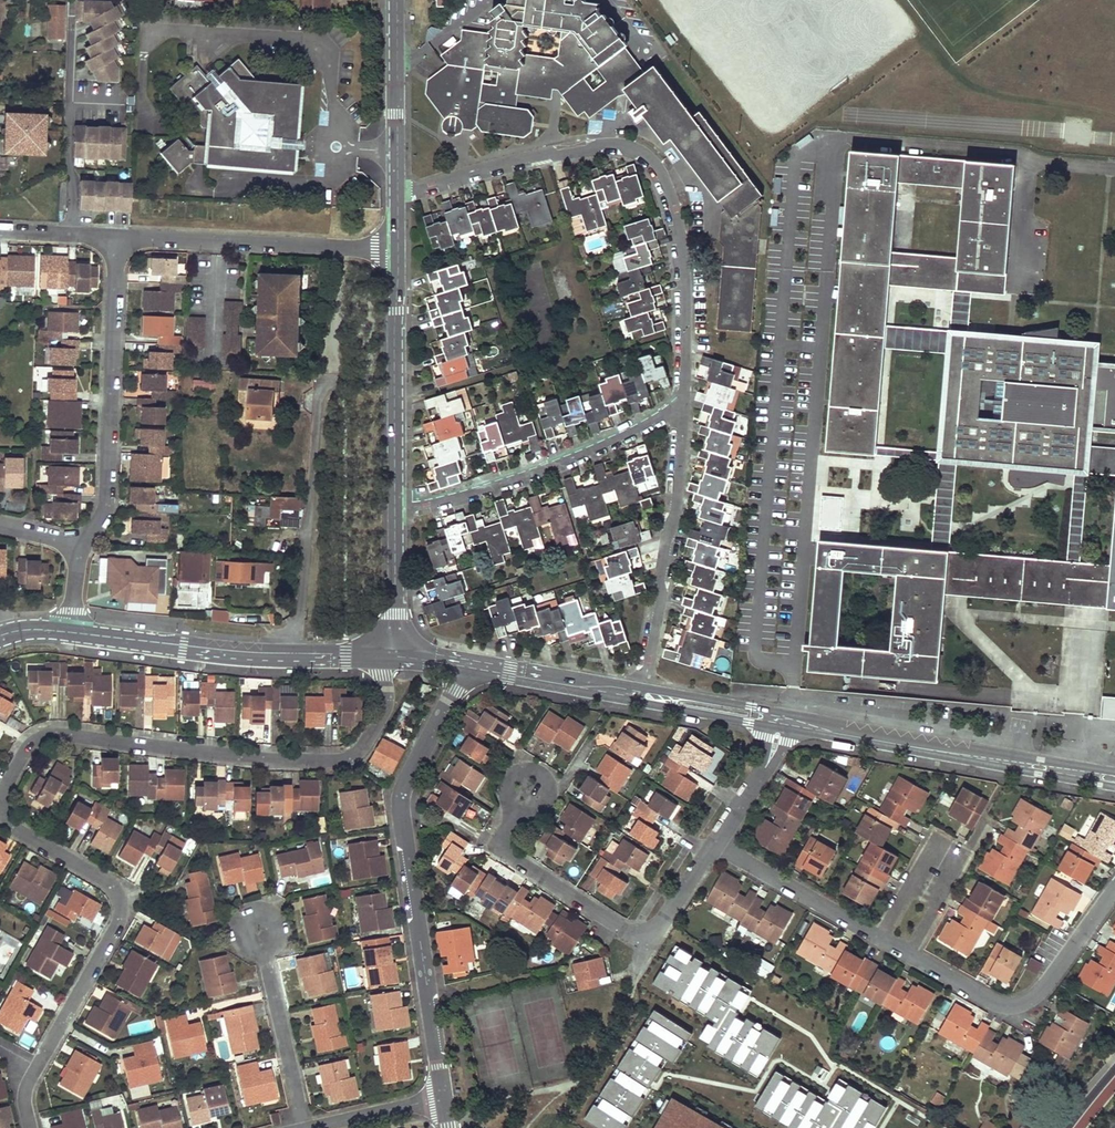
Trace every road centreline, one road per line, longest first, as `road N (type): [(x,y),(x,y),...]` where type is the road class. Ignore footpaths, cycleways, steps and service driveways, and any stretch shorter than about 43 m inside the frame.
road 1 (residential): [(29,1127),(25,1087),(122,914),(107,877),(5,814),(4,790),(30,747),(61,735),(334,762),(356,753),(381,719),(389,656)]
road 2 (residential): [(684,410),(684,244),(677,208),(650,155),(607,144),(398,190)]
road 3 (residential): [(715,844),(994,1002),(1016,1005),(1037,997),(1114,892)]
road 4 (residential): [(443,1098),(399,793),(464,665)]
road 5 (tertiary): [(779,728),(1114,788)]
road 6 (tertiary): [(1114,772),(780,713)]
road 7 (residential): [(82,547),(109,523),(121,234)]
road 8 (tertiary): [(69,632),(209,649),(389,656)]
road 9 (residential): [(715,844),(653,934),(637,937),(507,855),(500,846),(512,819)]
road 10 (residential): [(395,511),(508,482),(684,410)]
road 11 (residential): [(642,695),(675,515),(684,410)]
road 12 (residential): [(398,250),(121,234)]
road 13 (unclassified): [(398,250),(395,511)]
road 14 (residential): [(259,926),(304,1127)]
road 15 (unclassified): [(397,0),(398,190)]
road 16 (tertiary): [(464,665),(642,695)]
road 17 (unclassified): [(395,511),(389,656)]
road 18 (tertiary): [(642,695),(660,707),(779,728)]
road 19 (tertiary): [(780,713),(663,691),(642,695)]
road 20 (residential): [(443,1098),(312,1127)]
road 21 (residential): [(779,728),(768,765),(715,844)]
road 22 (residential): [(512,819),(535,811),(550,791),(543,775),(522,770),(506,787),(507,800)]
road 23 (residential): [(121,234),(0,229)]

